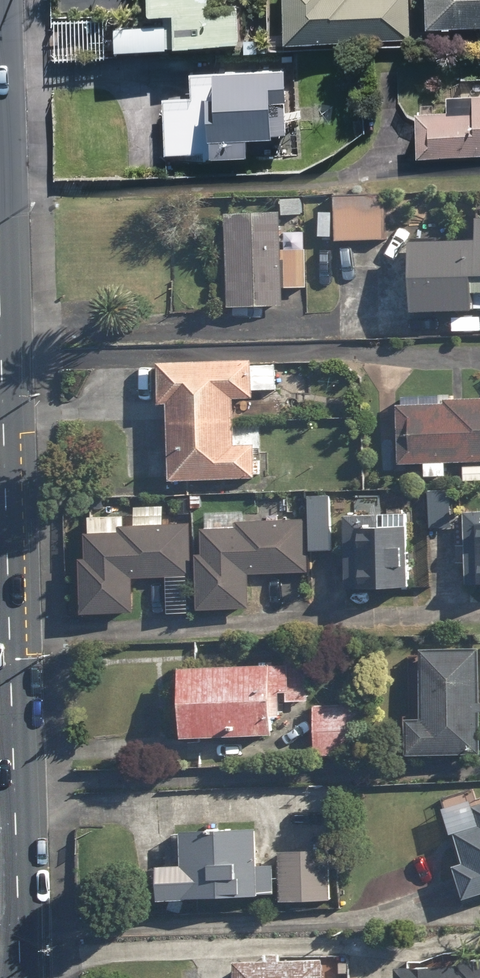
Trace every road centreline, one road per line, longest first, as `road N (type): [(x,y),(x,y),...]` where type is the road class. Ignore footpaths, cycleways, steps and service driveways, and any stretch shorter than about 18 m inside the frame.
road 1 (primary): [(0,402),(19,977)]

